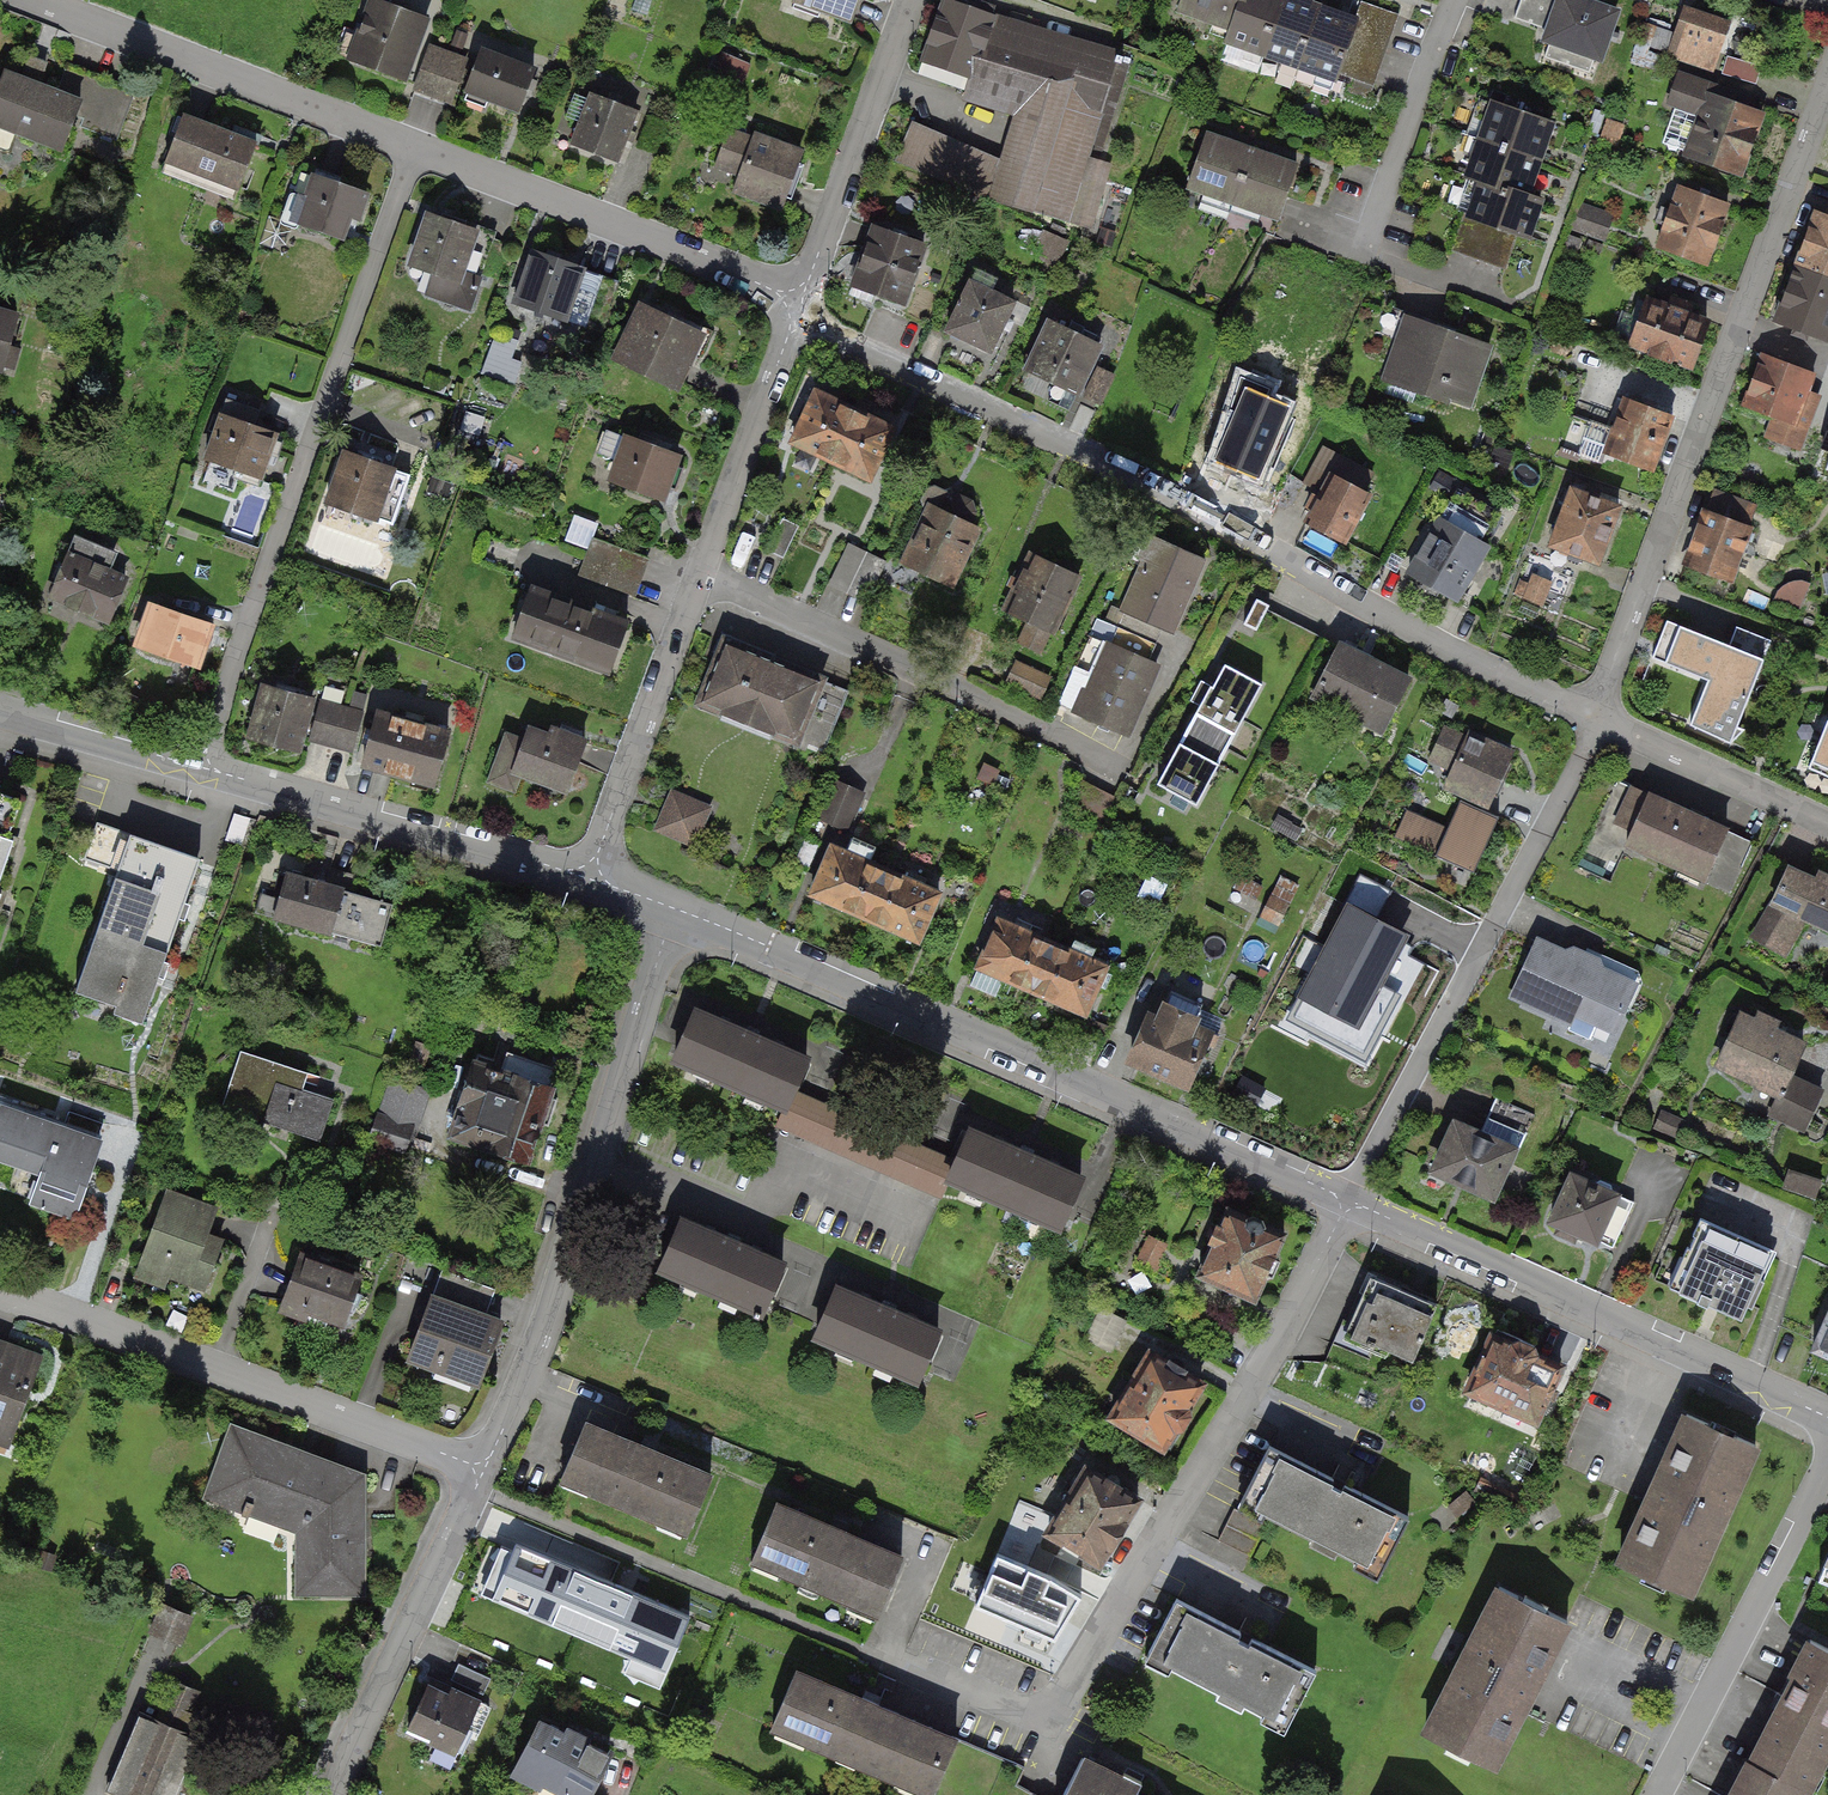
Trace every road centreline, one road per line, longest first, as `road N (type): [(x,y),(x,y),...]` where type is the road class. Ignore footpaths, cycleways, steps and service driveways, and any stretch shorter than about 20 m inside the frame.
road 1 (residential): [(1597,724),(802,305)]
road 2 (residential): [(1354,1202),(1053,1729),(893,1663)]
road 3 (residential): [(674,909),(1354,1202)]
road 4 (residential): [(1827,84),(1597,724)]
road 5 (residential): [(419,146),(199,766)]
road 6 (residential): [(674,909),(551,1313),(485,1469)]
road 7 (residential): [(1597,724),(1354,1202)]
road 8 (residential): [(1354,1202),(1827,1420)]
road 9 (residential): [(485,1469),(0,1290)]
road 10 (residential): [(698,575),(1113,762)]
road 11 (residential): [(1454,0),(1360,251),(1509,302)]
road 12 (residential): [(802,305),(419,146)]
road 13 (residential): [(419,146),(34,0)]
road 14 (residential): [(199,766),(397,829),(588,878)]
road 15 (residential): [(1827,1458),(1655,1794)]
road 16 (residential): [(485,1469),(338,1794)]
road 17 (residential): [(911,0),(802,305)]
road 18 (residential): [(698,575),(588,878)]
road 19 (residential): [(802,305),(698,575)]
road 20 (residential): [(1827,818),(1597,724)]
road 21 (residential): [(0,709),(199,766)]

